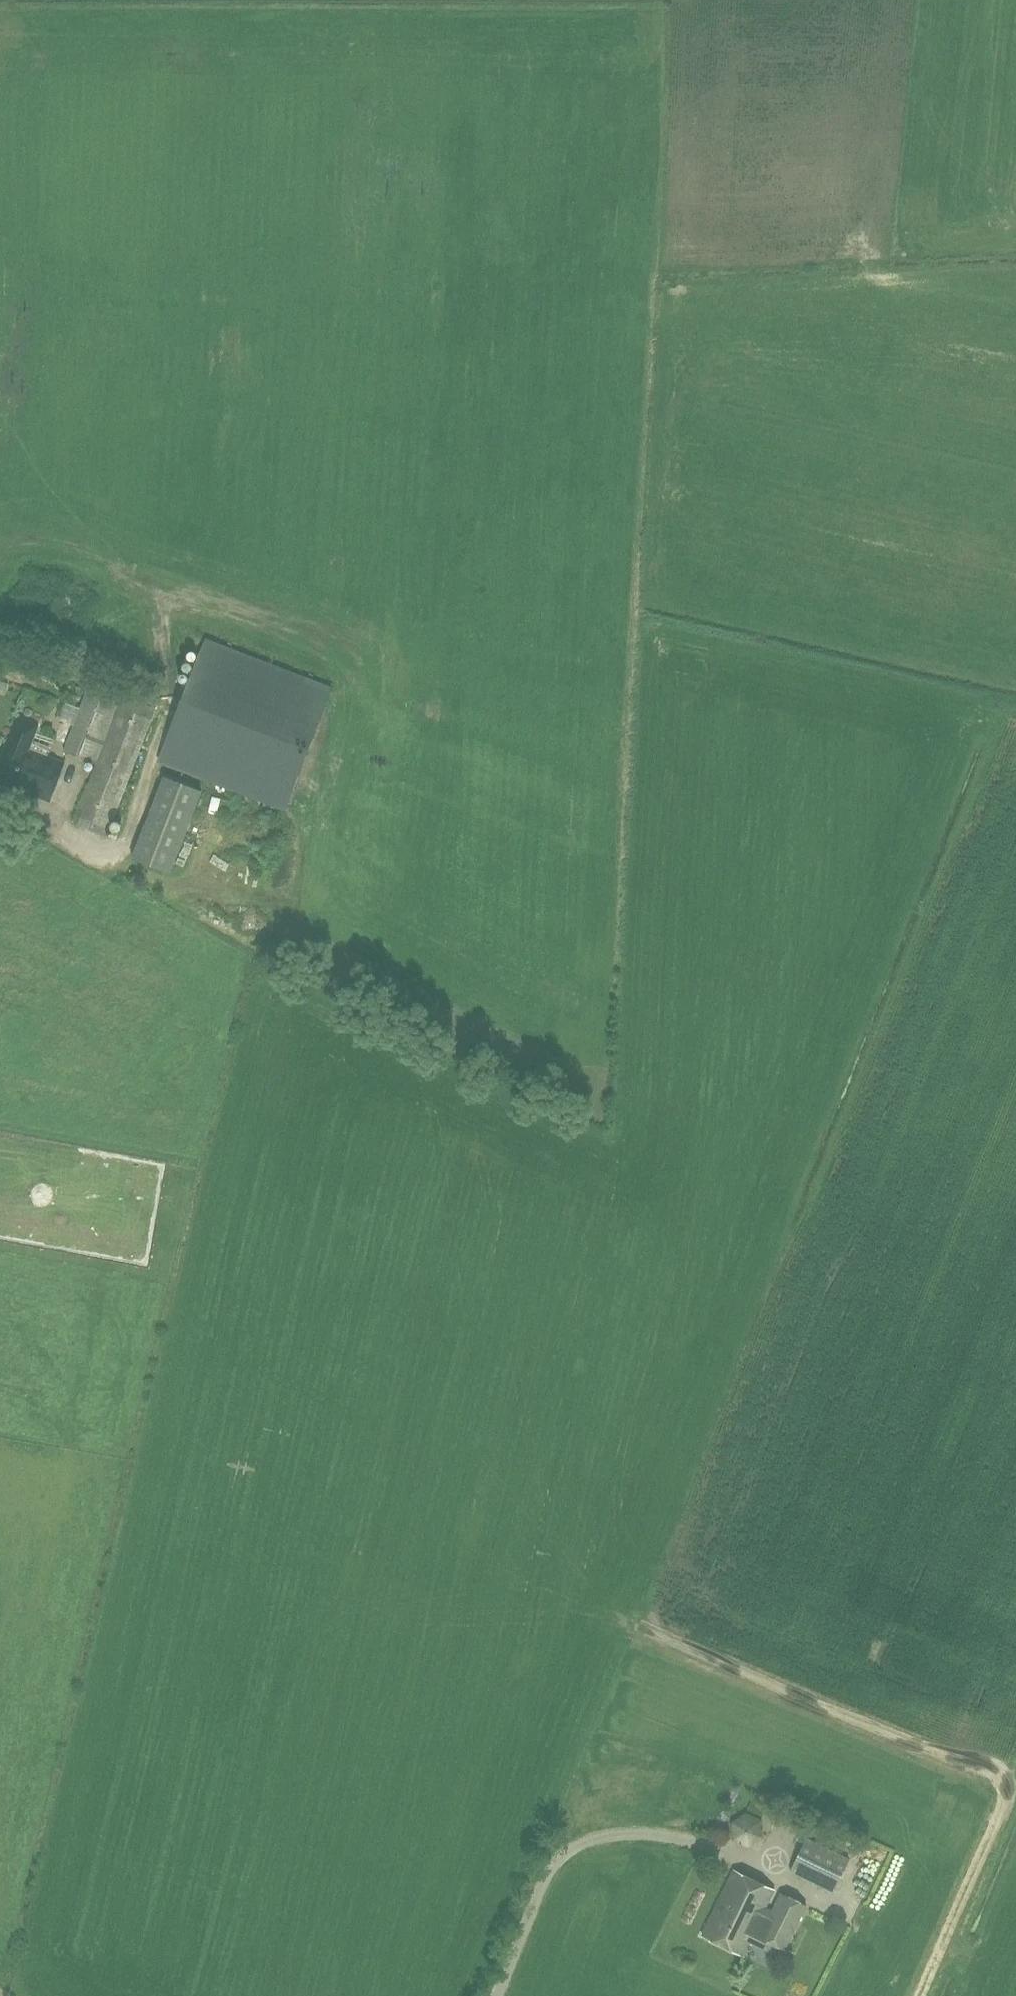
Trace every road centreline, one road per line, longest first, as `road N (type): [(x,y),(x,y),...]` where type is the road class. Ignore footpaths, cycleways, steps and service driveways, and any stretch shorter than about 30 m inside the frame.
road 1 (unclassified): [(703,1836),(575,1838),(556,1847),(493,1995)]

